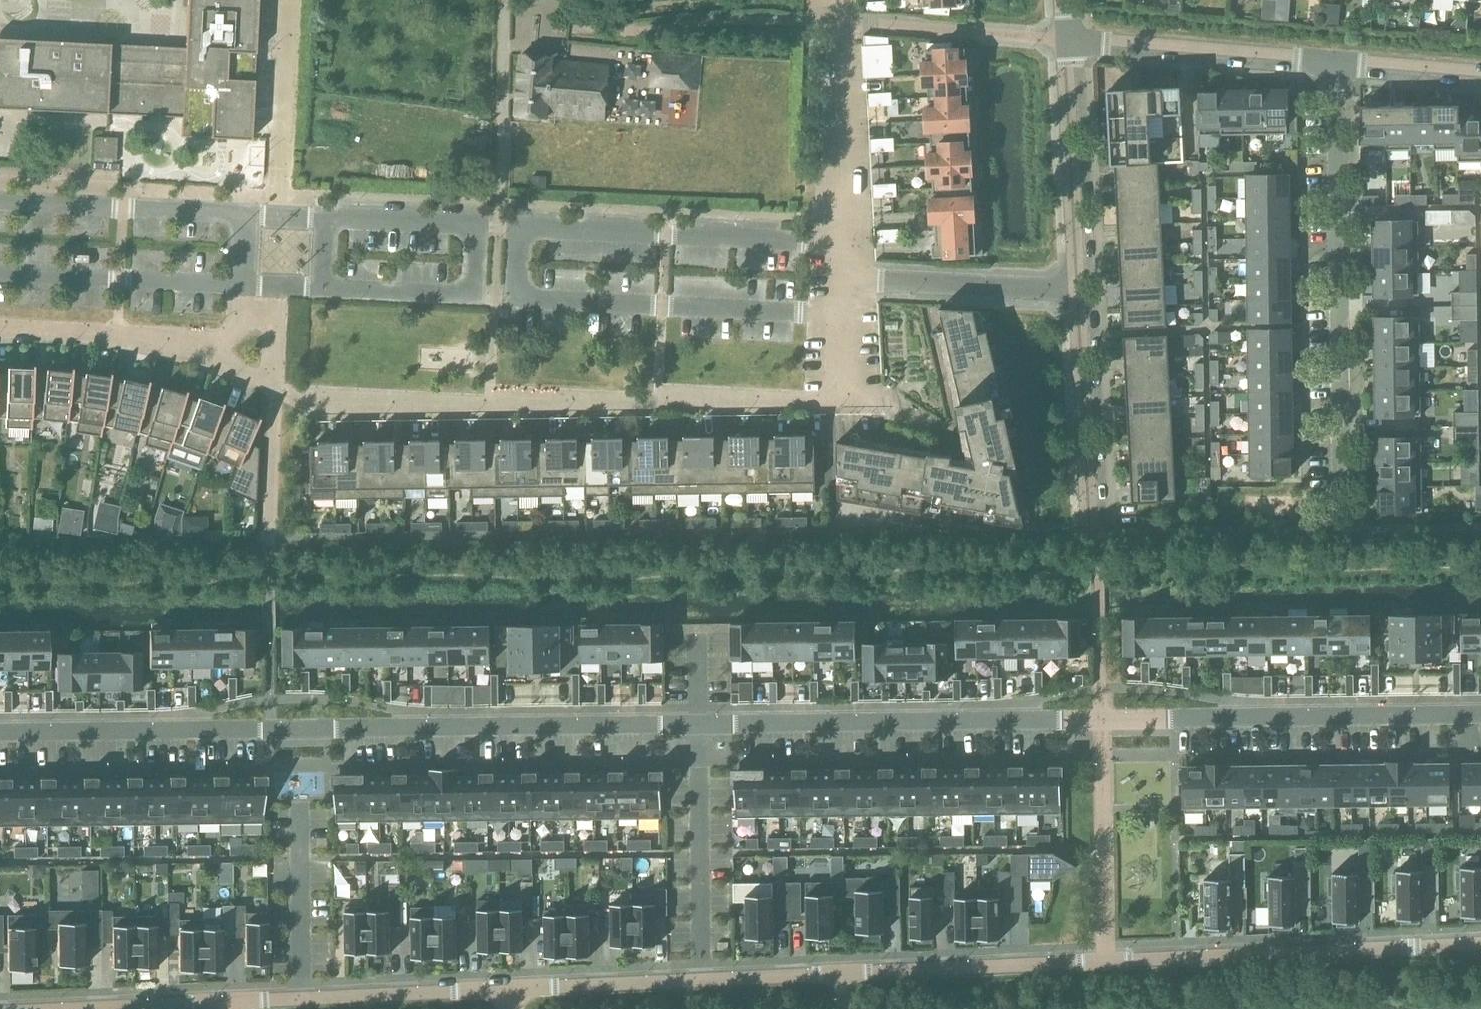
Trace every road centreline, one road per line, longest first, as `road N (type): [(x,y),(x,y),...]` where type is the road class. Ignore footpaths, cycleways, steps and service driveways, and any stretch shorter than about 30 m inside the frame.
road 1 (residential): [(706,725),(1480,714)]
road 2 (residential): [(711,984),(1480,951)]
road 3 (residential): [(0,735),(706,725)]
road 4 (residential): [(843,277),(841,400),(658,410),(275,392)]
road 5 (residential): [(1336,59),(1357,173),(1361,527)]
road 6 (residential): [(841,0),(843,277)]
road 7 (residential): [(1070,37),(1336,59)]
road 8 (residential): [(706,725),(711,984)]
road 9 (unclassified): [(1070,37),(1084,291)]
road 10 (residential): [(1084,291),(843,277)]
road 11 (unclassified): [(1084,291),(1099,530)]
road 12 (residential): [(299,999),(513,991)]
road 13 (residential): [(0,327),(118,334),(207,351)]
road 14 (residential): [(299,999),(298,799)]
road 15 (residential): [(513,991),(711,984)]
road 16 (residential): [(73,1008),(221,1002)]
road 17 (residential): [(275,392),(270,540)]
road 18 (residential): [(1336,59),(1480,70)]

